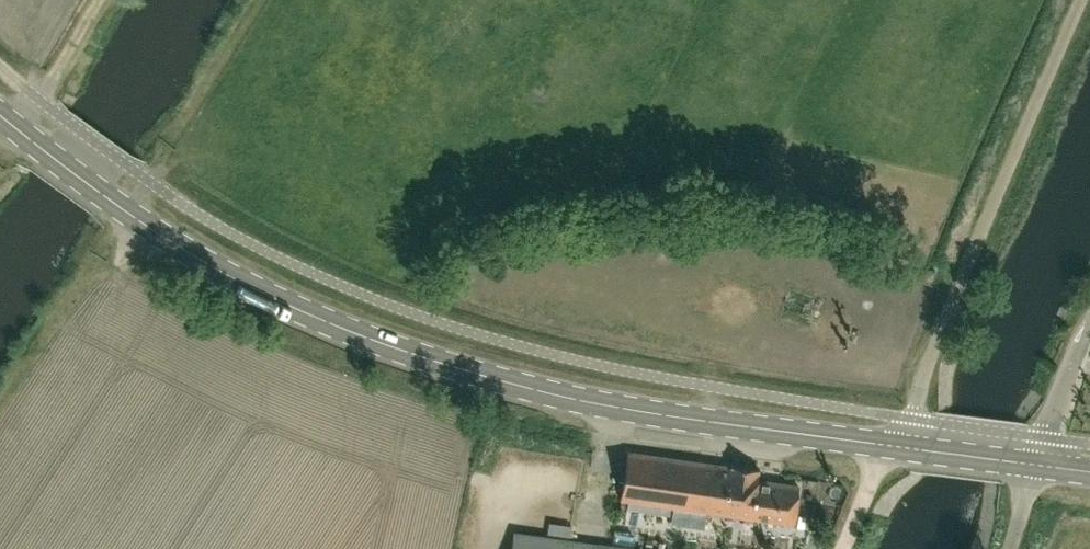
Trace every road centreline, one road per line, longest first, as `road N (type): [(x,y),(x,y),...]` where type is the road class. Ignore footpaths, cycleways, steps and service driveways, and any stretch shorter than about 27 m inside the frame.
road 1 (secondary): [(893,446),(560,396),(367,338),(192,253),(0,115)]
road 2 (unclassified): [(893,446),(913,419),(927,361),(1079,0)]
road 3 (track): [(102,0),(16,128)]
road 4 (unclassified): [(1036,465),(1089,329)]
road 5 (secondary): [(1036,465),(893,446)]

